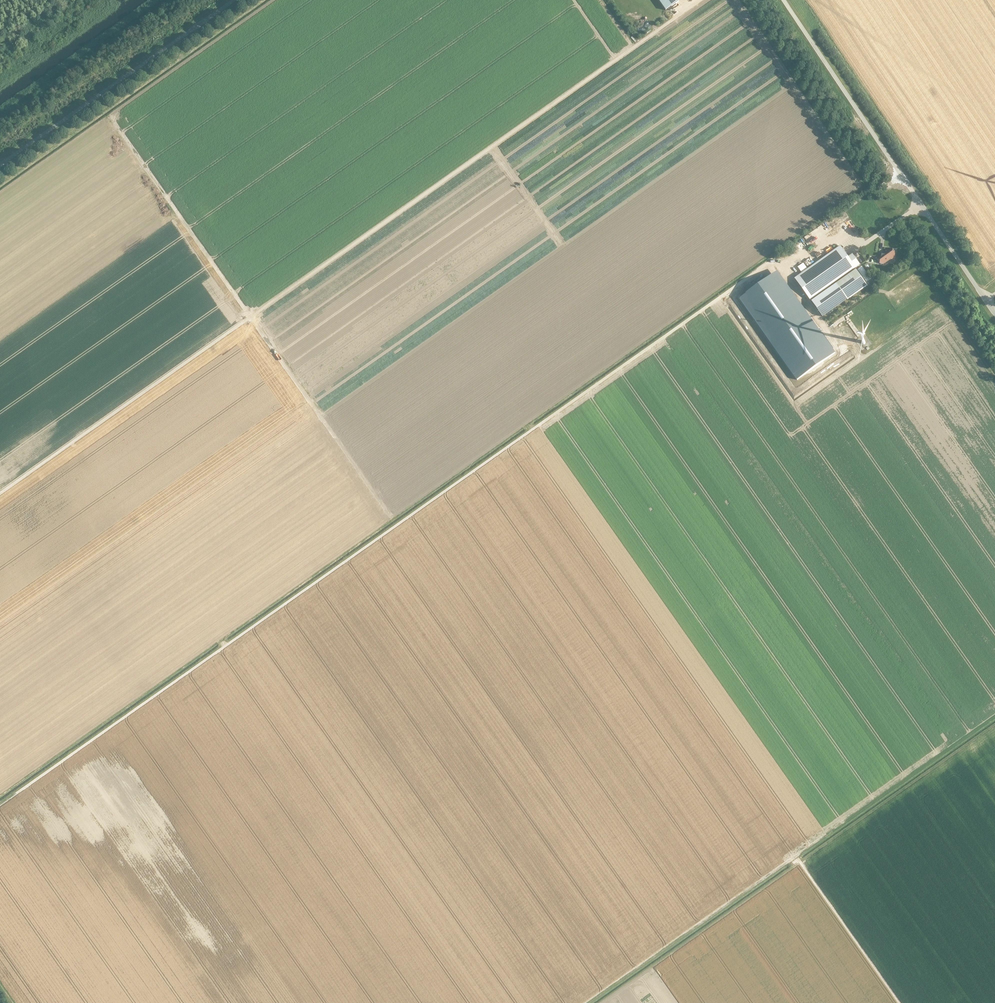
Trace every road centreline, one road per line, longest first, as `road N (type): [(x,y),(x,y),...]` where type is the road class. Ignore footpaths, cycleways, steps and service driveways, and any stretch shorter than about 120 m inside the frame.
road 1 (unclassified): [(994,314),(783,0)]
road 2 (unclassified): [(0,164),(233,0)]

